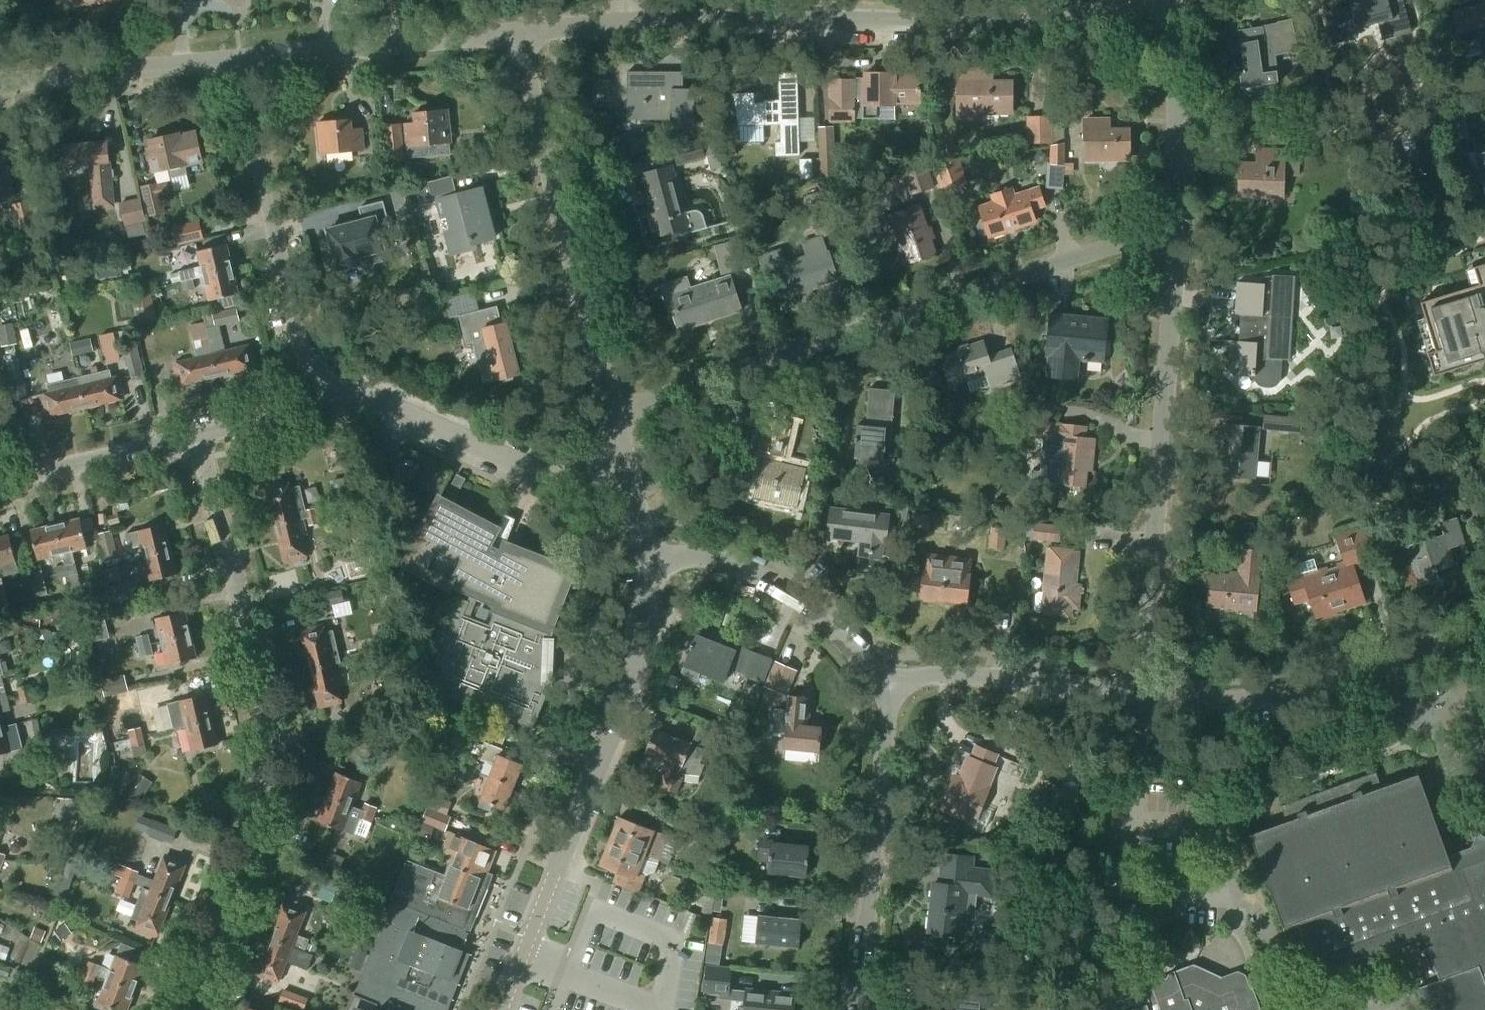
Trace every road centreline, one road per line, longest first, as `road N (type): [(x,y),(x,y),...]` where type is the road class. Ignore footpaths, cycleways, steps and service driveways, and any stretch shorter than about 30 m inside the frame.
road 1 (residential): [(185,1009),(271,774),(271,730),(200,436)]
road 2 (residential): [(611,413),(1131,241),(1175,234)]
road 3 (residential): [(631,22),(997,24),(1145,0)]
road 4 (residential): [(502,1009),(629,681),(643,623),(643,561)]
road 5 (residential): [(1142,694),(1175,234)]
road 6 (residential): [(611,413),(516,34)]
road 7 (residential): [(333,403),(305,361),(232,59)]
road 8 (residential): [(1142,694),(1222,701),(1285,694),(1484,632)]
road 9 (residential): [(860,1009),(886,689)]
road 10 (residential): [(625,467),(539,472),(362,400),(333,403)]
road 11 (residential): [(886,689),(767,581),(729,564),(643,561)]
road 12 (residential): [(232,59),(516,34)]
road 13 (residential): [(886,689),(944,673),(1142,694)]
road 14 (residential): [(1132,824),(1215,829),(1234,889),(1227,896),(1127,889)]
road 15 (residential): [(1175,234),(1173,0)]
road 16 (residential): [(0,81),(232,59)]
road 17 (residential): [(0,481),(200,436)]
road 18 (residential): [(200,436),(333,403)]
road 19 (residential): [(1132,824),(1142,694)]

